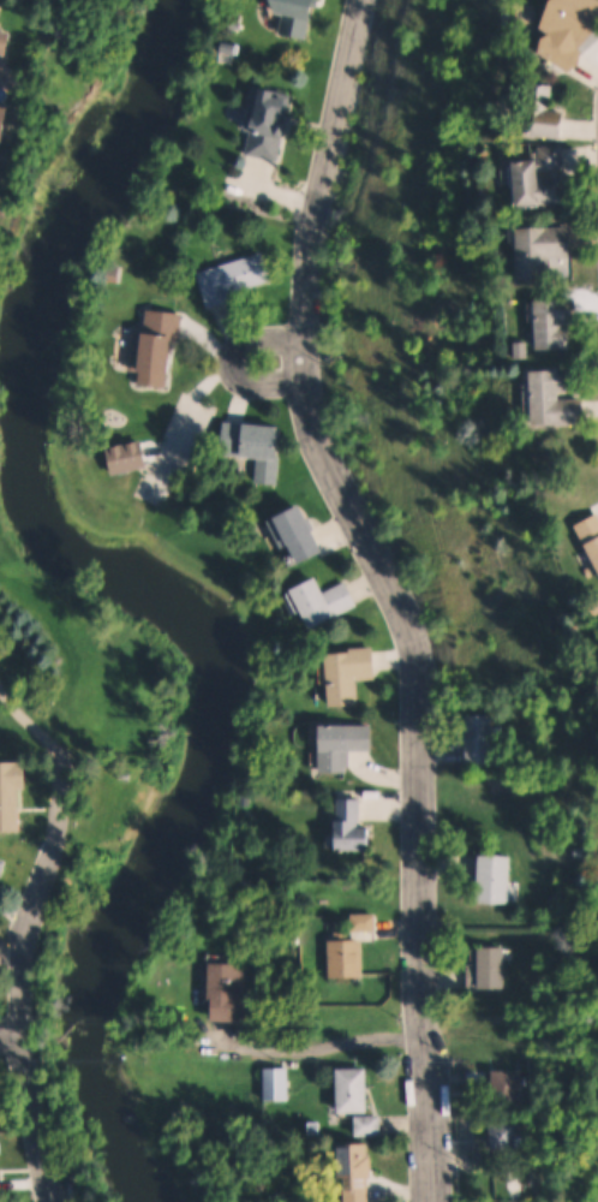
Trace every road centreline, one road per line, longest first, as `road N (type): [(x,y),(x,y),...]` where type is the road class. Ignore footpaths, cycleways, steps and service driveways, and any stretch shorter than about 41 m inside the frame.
road 1 (residential): [(433,1201),(417,998),(413,664),(391,600),(315,451),(304,399),(311,224),(362,0)]
road 2 (residential): [(51,1201),(24,1047),(23,964),(65,814),(66,751)]
road 3 (residential): [(304,333),(249,338),(235,357),(245,376),(304,377)]

